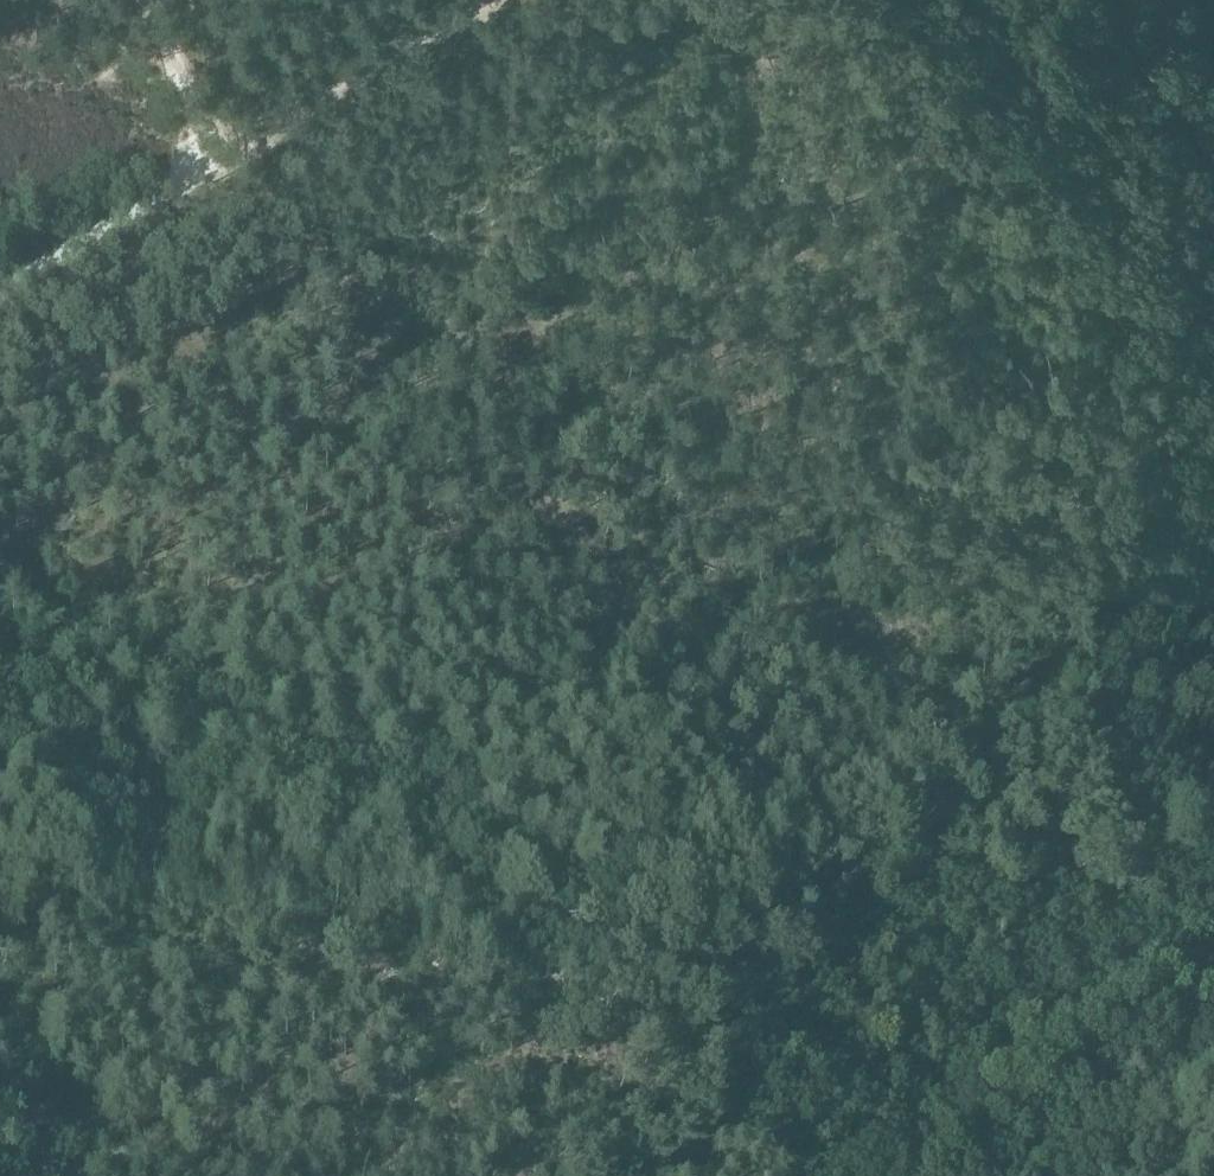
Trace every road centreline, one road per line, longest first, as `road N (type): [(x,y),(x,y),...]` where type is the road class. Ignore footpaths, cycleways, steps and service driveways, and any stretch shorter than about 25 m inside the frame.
road 1 (unclassified): [(1213,928),(829,1175)]

